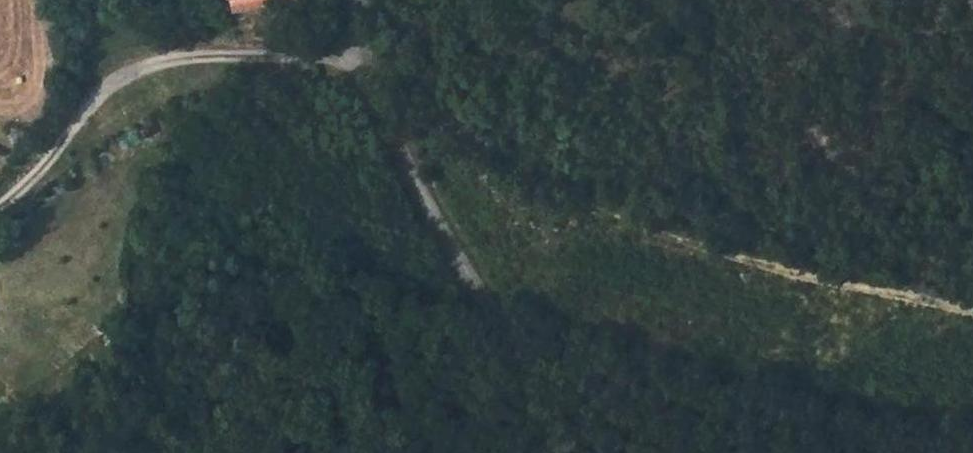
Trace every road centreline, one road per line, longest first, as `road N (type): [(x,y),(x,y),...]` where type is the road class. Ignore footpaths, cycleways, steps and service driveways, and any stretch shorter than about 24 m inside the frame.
road 1 (track): [(972,311),(755,266),(641,229),(539,168),(486,124),(397,75),(359,66)]
road 2 (unclassified): [(348,0),(359,66),(556,452)]

